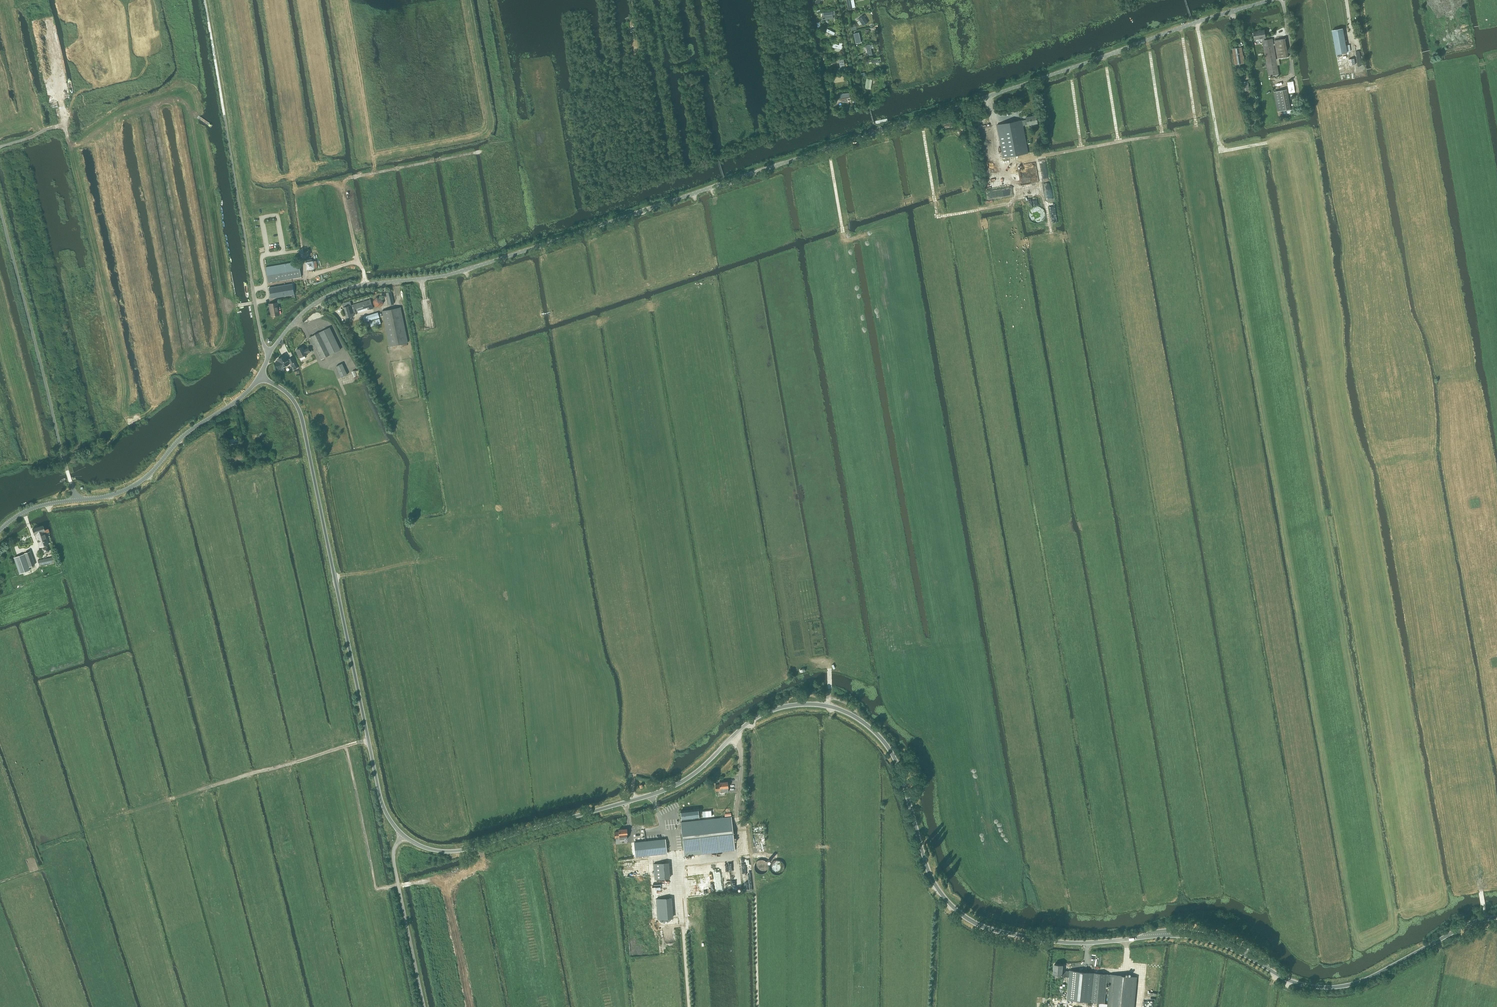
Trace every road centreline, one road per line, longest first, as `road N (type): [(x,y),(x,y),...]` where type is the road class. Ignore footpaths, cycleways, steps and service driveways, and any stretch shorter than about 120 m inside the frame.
road 1 (unclassified): [(1496,917),(1375,978),(1341,986),(1286,980),(1237,949),(1180,933),(1088,943),(996,931),(961,914),(934,883),(885,743),(848,713),(809,704),(756,717),(688,778),(644,798),(465,849),(403,835)]
road 2 (unclassified): [(271,353),(301,314),(340,291),(466,270),(1271,0)]
road 3 (track): [(472,1006),(448,877),(376,890),(346,746),(123,814)]
road 4 (unclassified): [(403,835),(381,802),(299,411),(261,376)]
road 5 (unclassified): [(0,531),(32,509),(109,496),(141,481),(261,376)]
road 6 (track): [(76,500),(0,210)]
road 7 (track): [(920,119),(938,217),(1007,205),(1015,194),(1011,161)]
road 8 (track): [(1176,134),(999,163)]
road 9 (unclassified): [(403,835),(393,856),(424,1006)]

